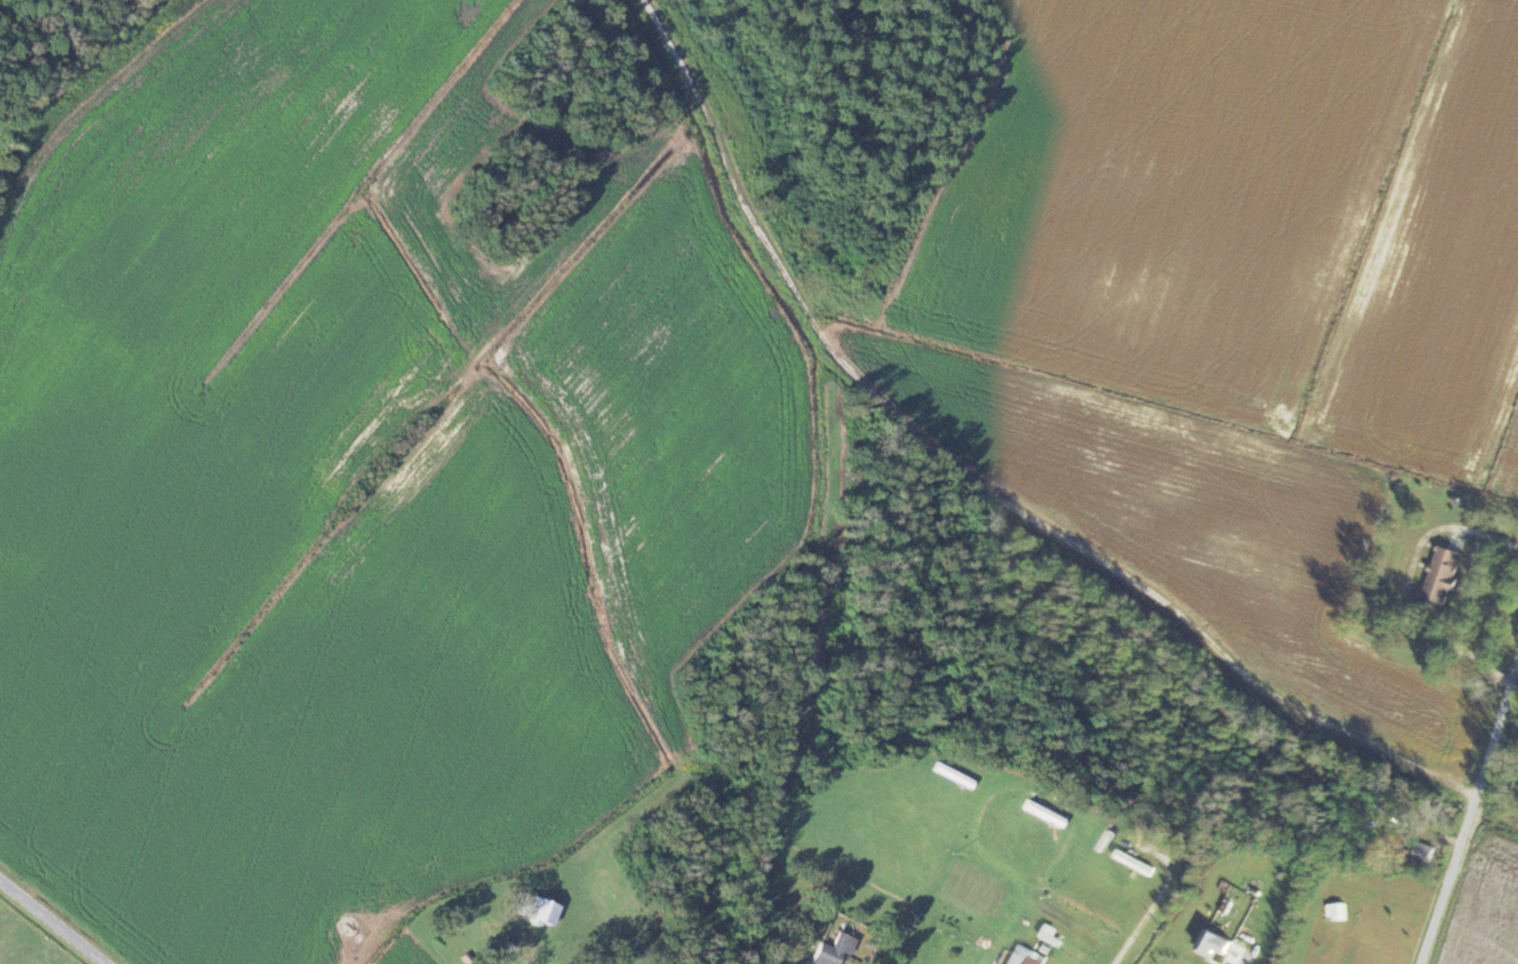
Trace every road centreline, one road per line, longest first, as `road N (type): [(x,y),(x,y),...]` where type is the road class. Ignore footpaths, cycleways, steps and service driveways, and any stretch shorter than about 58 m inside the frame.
road 1 (residential): [(1421,963),(1517,666)]
road 2 (residential): [(112,963),(0,873)]

